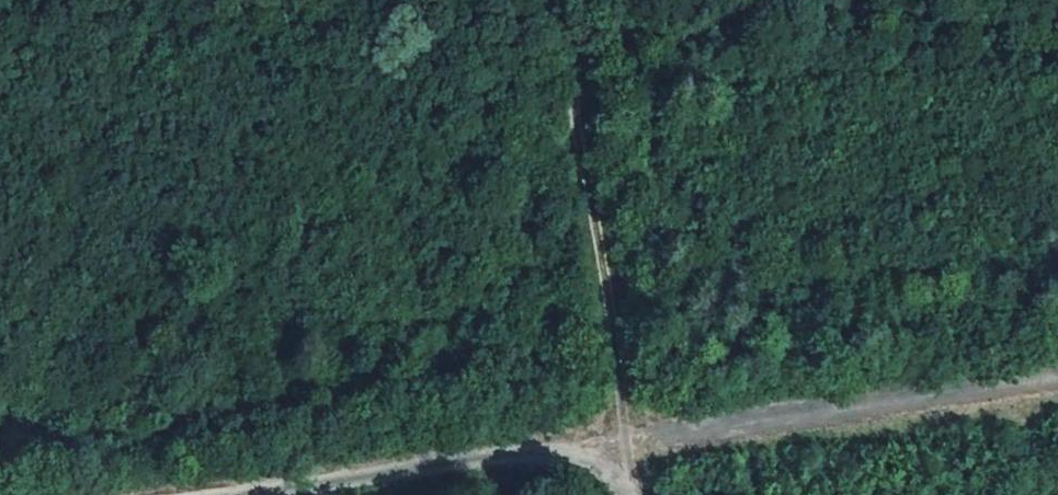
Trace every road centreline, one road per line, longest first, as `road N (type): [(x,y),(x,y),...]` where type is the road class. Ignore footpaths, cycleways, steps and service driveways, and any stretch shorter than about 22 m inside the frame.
road 1 (track): [(250,494),(627,442),(556,0)]

